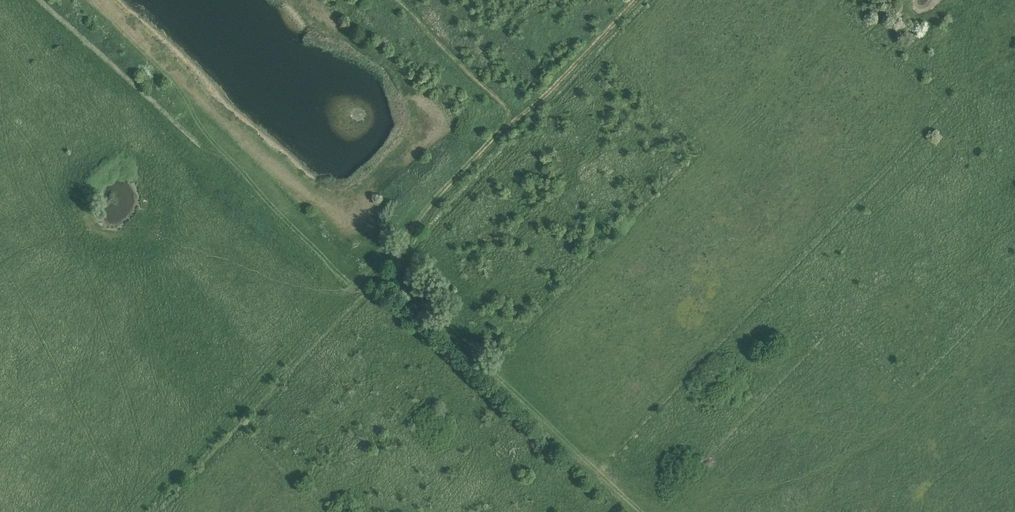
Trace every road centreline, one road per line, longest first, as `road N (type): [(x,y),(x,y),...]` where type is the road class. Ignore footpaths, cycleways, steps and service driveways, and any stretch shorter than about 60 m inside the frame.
road 1 (track): [(136,511),(393,248),(453,340),(620,499),(607,511)]
road 2 (track): [(393,248),(515,119),(398,0)]
road 3 (track): [(515,119),(630,0)]

